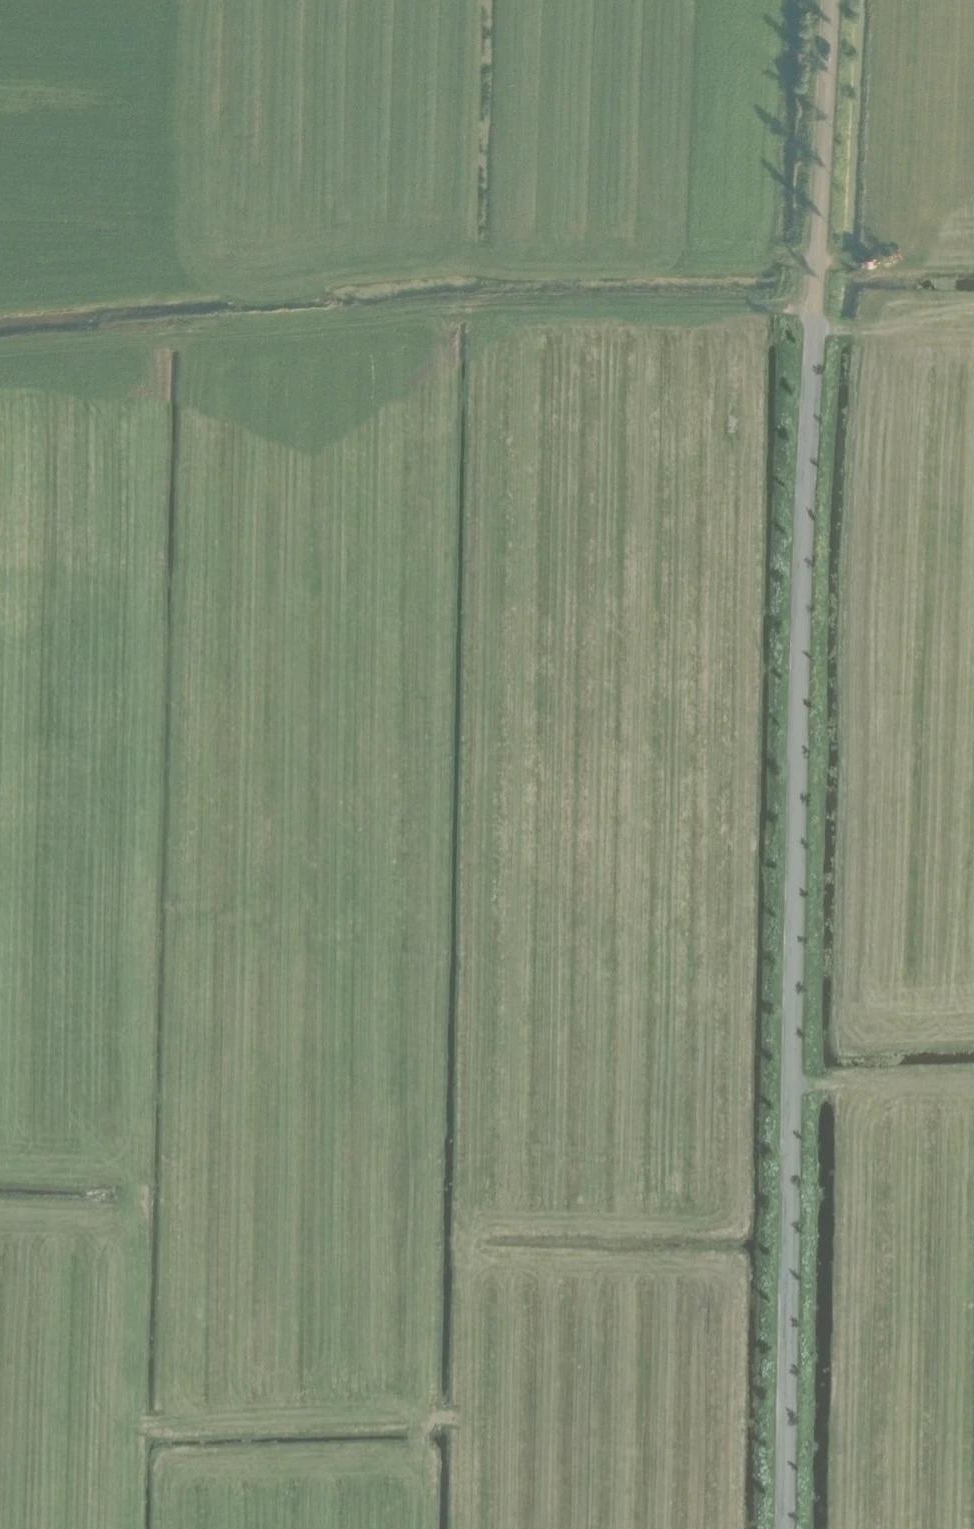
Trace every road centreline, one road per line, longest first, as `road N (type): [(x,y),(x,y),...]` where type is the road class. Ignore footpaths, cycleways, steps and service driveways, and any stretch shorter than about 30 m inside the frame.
road 1 (tertiary): [(785,1528),(812,321),(829,0)]

